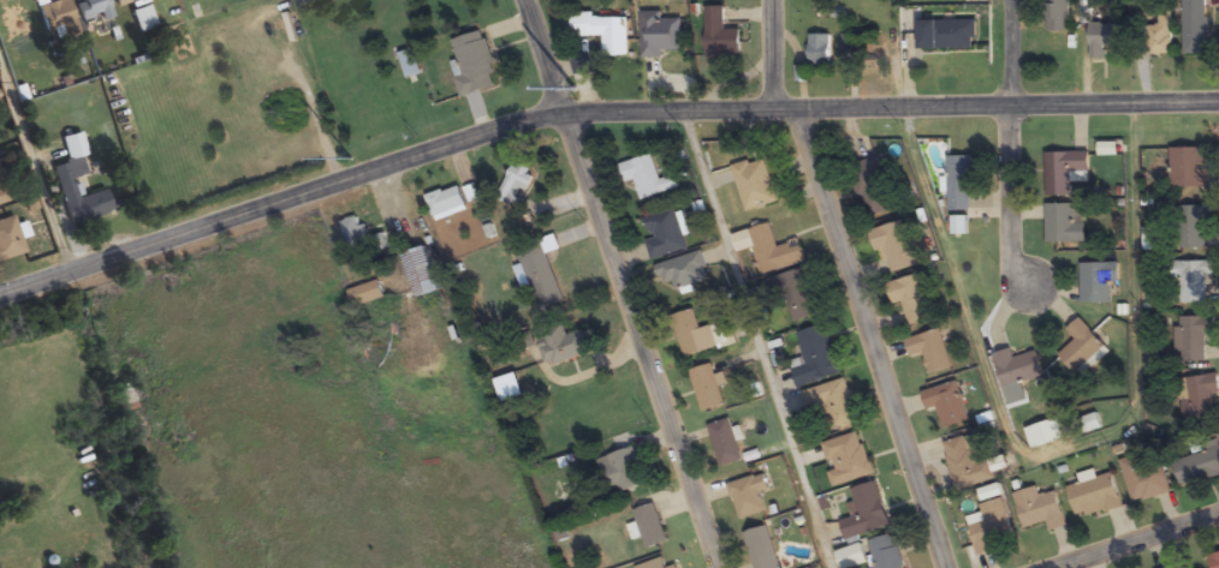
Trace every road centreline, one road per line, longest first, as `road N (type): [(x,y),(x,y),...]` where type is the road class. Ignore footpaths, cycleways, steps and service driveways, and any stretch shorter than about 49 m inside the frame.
road 1 (tertiary): [(0,294),(563,118),(1218,104)]
road 2 (residential): [(712,567),(523,0)]
road 3 (residential): [(949,567),(797,112)]
road 4 (residential): [(1028,567),(1218,510)]
road 5 (residential): [(1007,107),(1013,252),(1031,287)]

